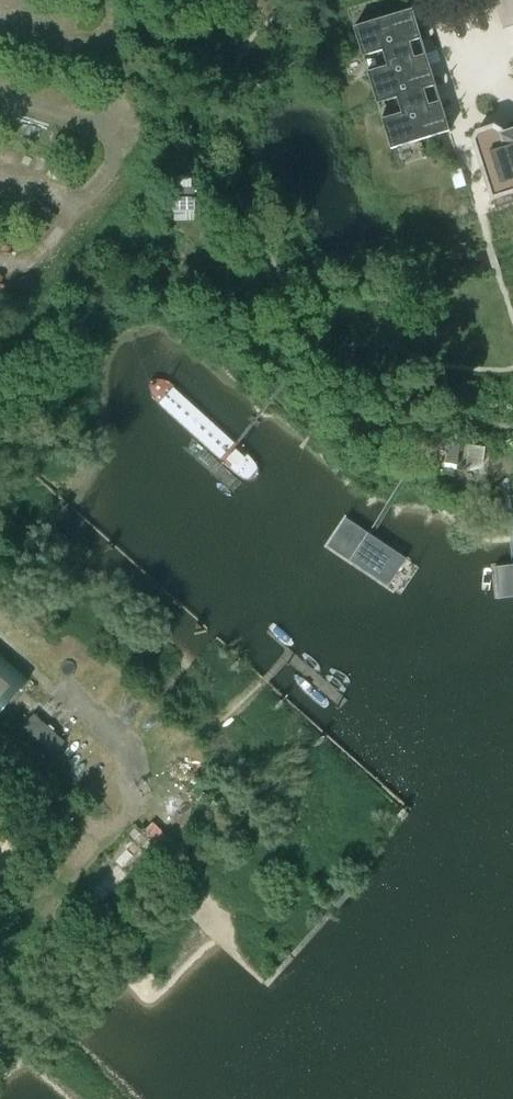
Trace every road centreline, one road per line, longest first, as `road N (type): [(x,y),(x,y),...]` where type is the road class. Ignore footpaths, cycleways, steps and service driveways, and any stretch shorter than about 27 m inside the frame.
road 1 (unclassified): [(0,637),(125,746),(137,805),(104,837),(0,738)]

